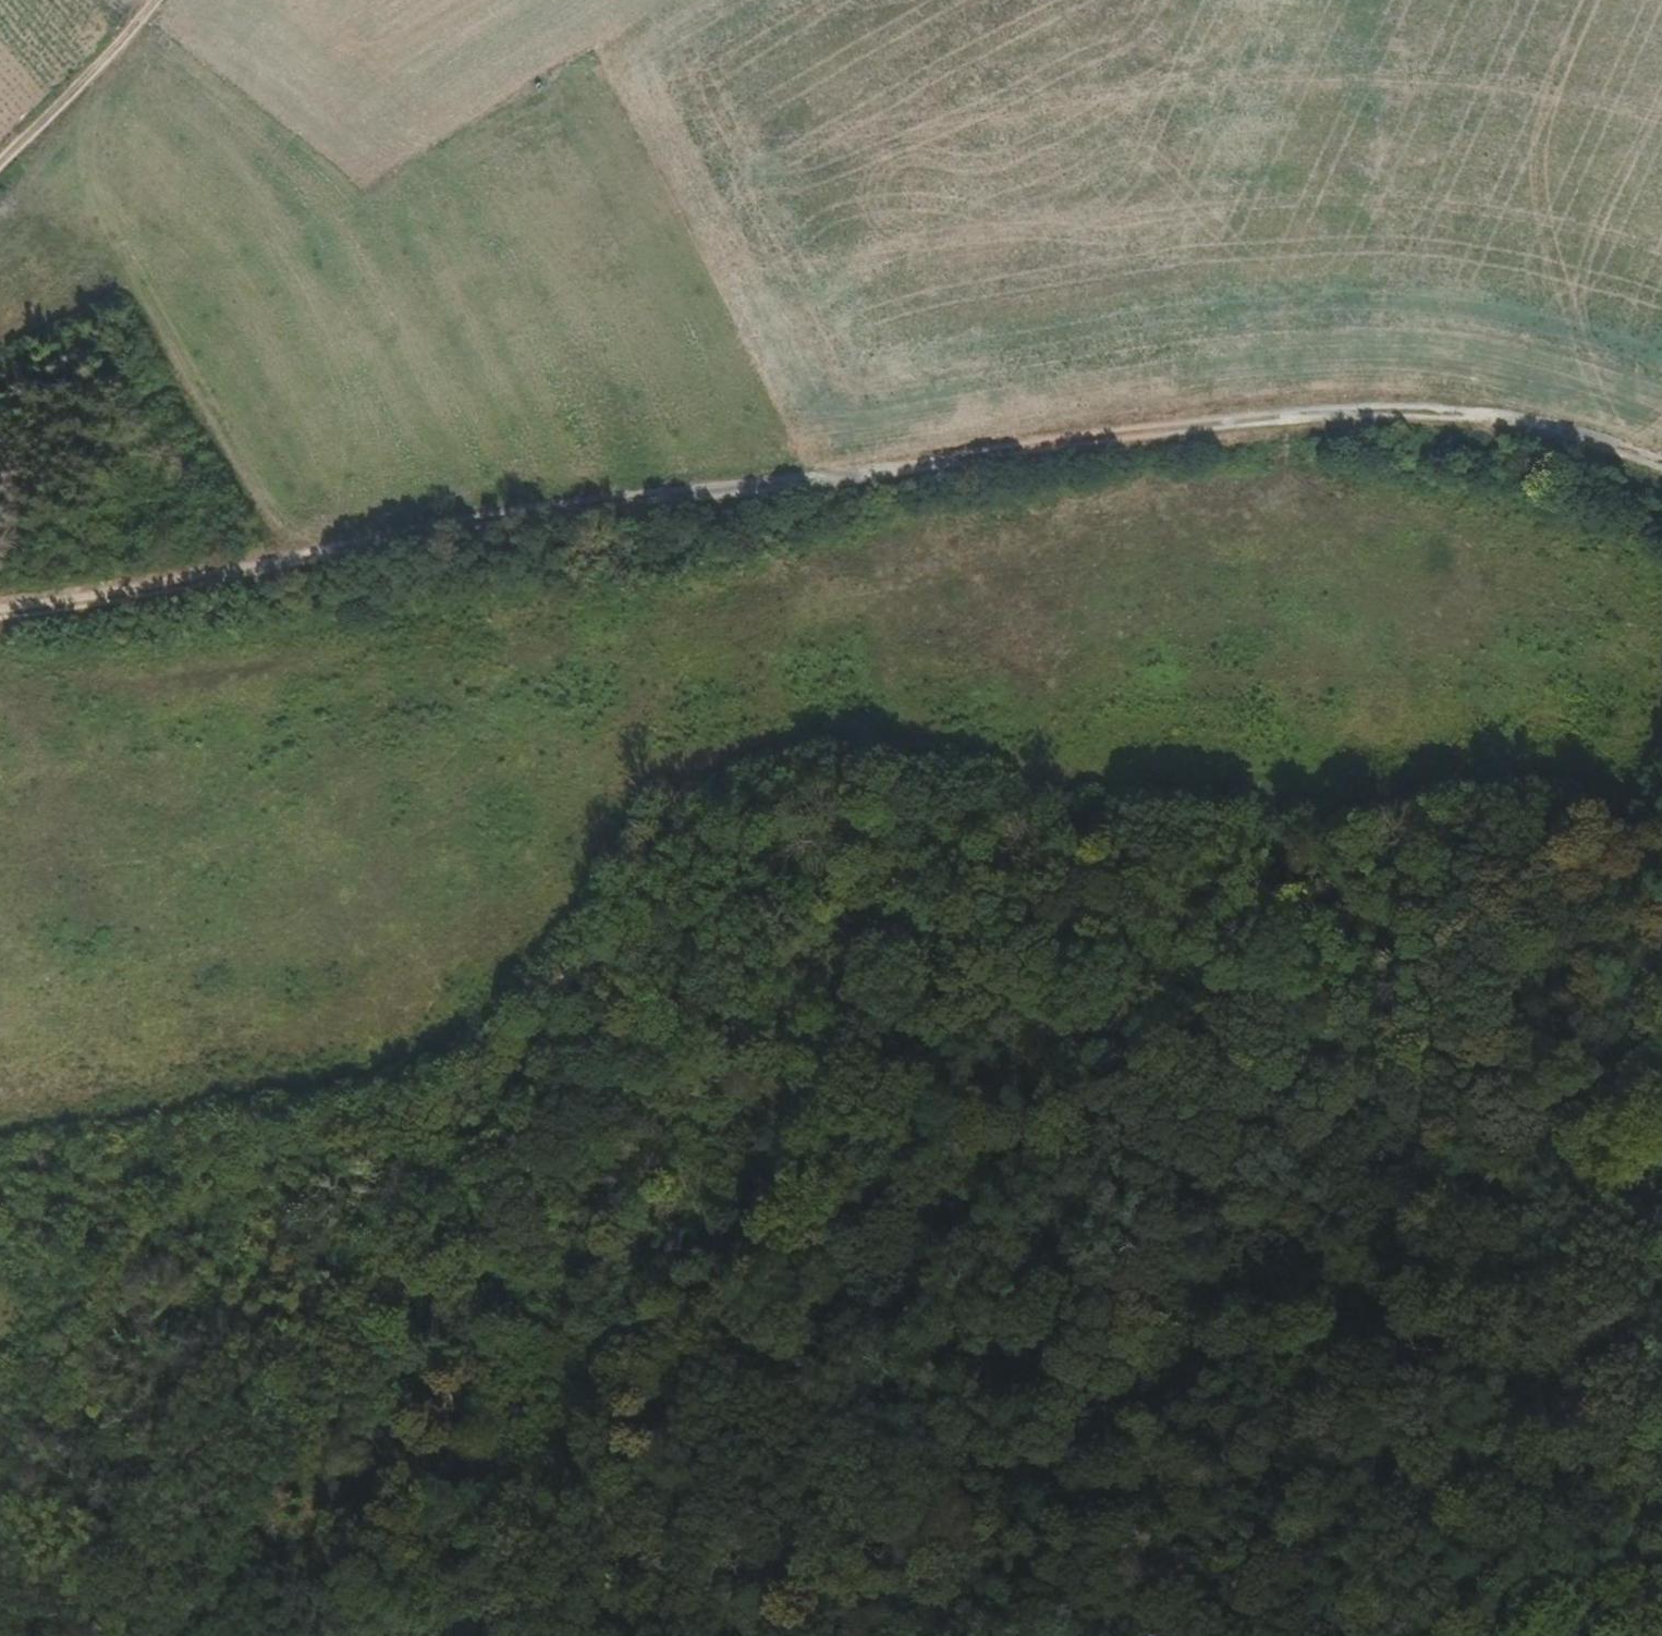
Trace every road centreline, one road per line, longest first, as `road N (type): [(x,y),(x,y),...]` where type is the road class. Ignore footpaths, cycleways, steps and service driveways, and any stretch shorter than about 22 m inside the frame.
road 1 (track): [(0,612),(572,499),(905,466),(1146,422),(1377,408),(1551,431),(1661,464)]
road 2 (track): [(156,0),(0,161)]

